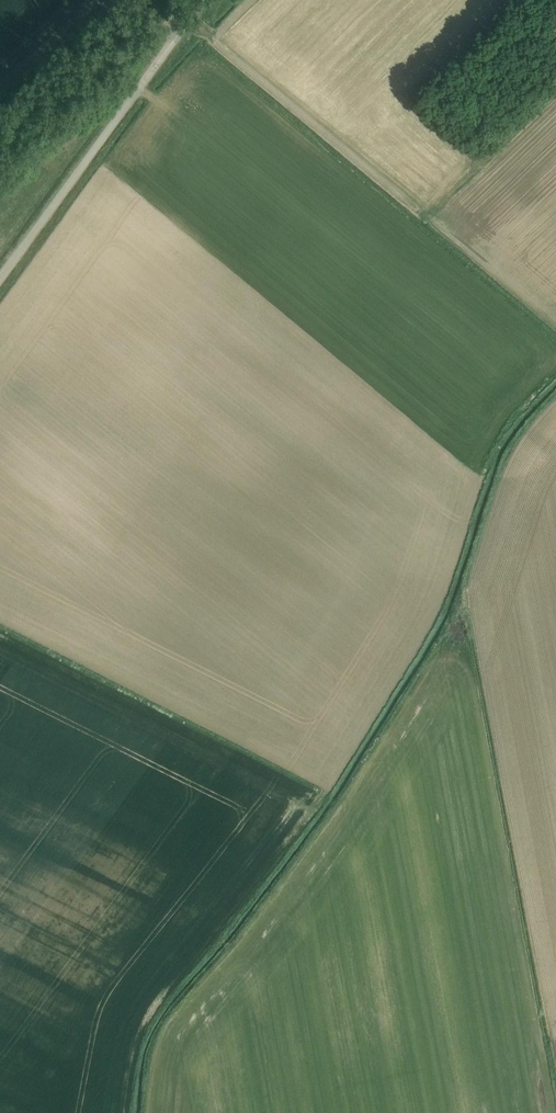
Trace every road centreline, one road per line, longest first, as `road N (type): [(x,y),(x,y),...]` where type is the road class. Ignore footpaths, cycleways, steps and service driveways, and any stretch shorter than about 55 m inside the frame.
road 1 (unclassified): [(0,282),(206,0)]

